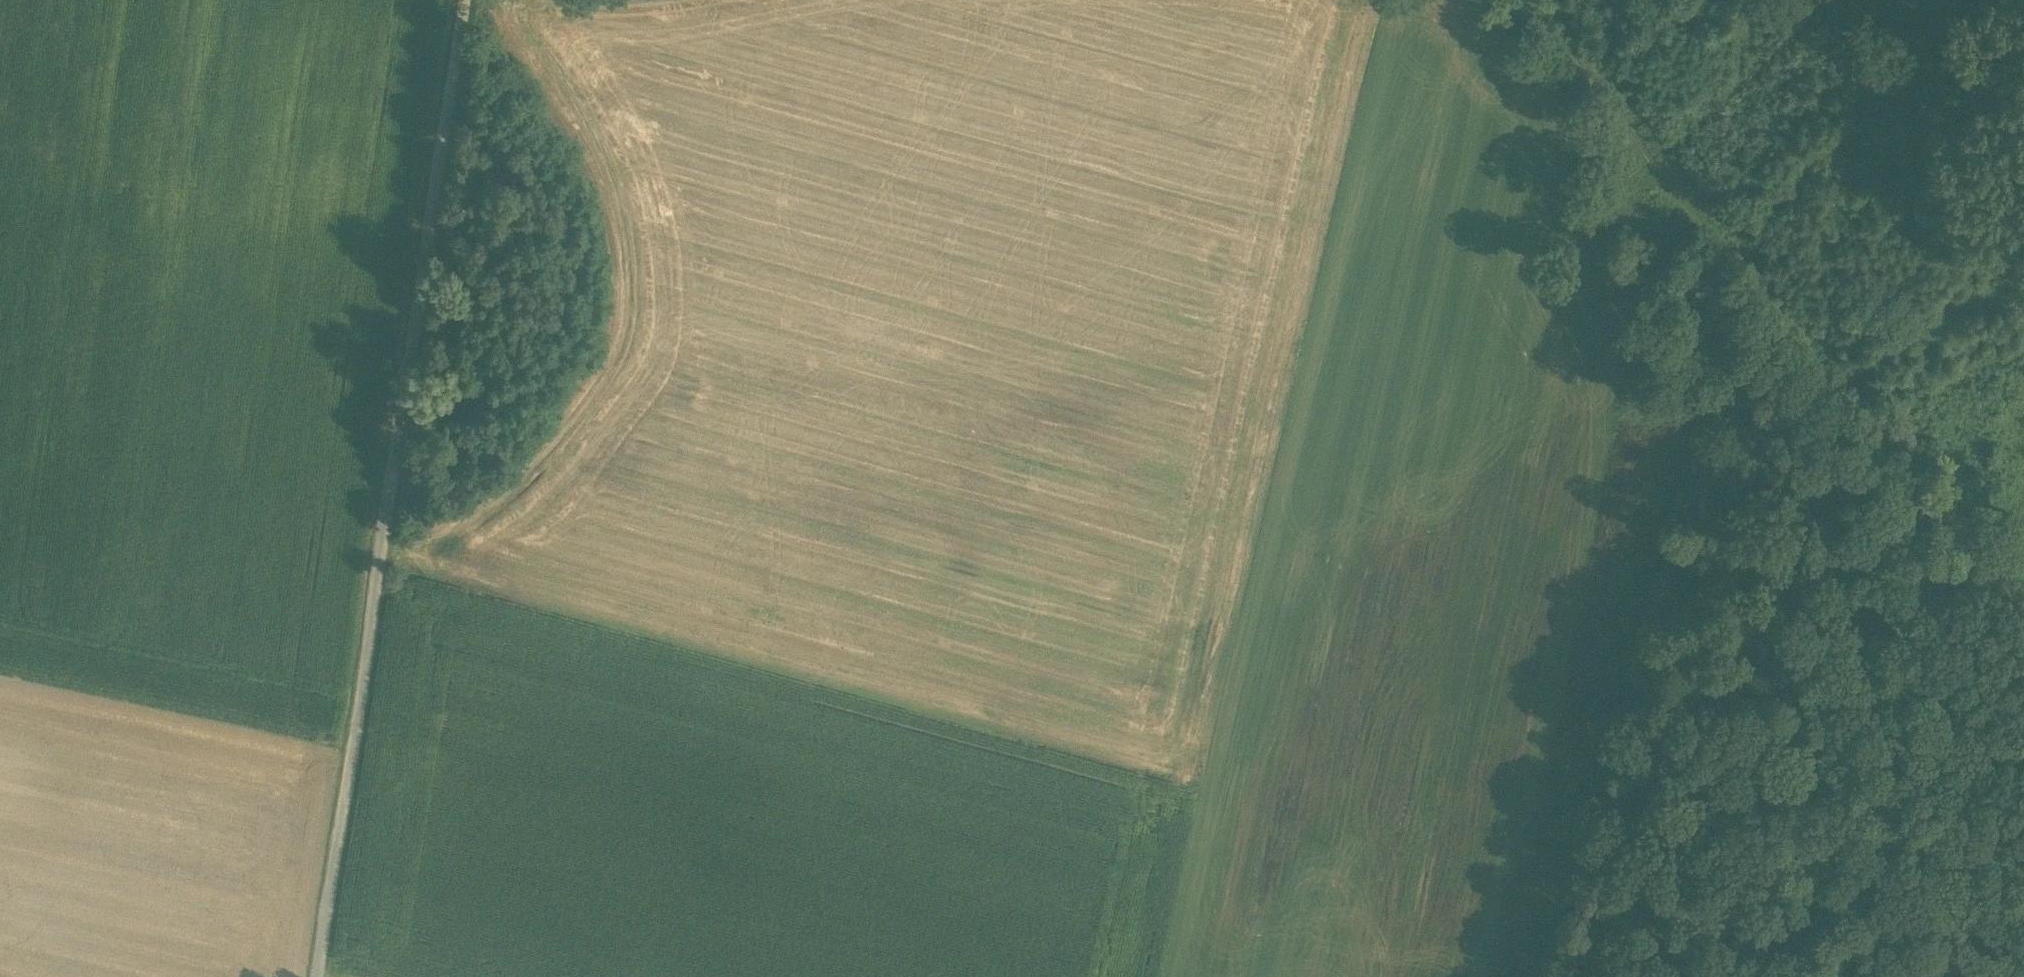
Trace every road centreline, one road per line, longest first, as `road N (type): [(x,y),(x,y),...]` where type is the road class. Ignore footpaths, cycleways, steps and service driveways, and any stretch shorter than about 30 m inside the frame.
road 1 (track): [(316,976),(469,0)]
road 2 (track): [(2023,593),(1517,0)]

